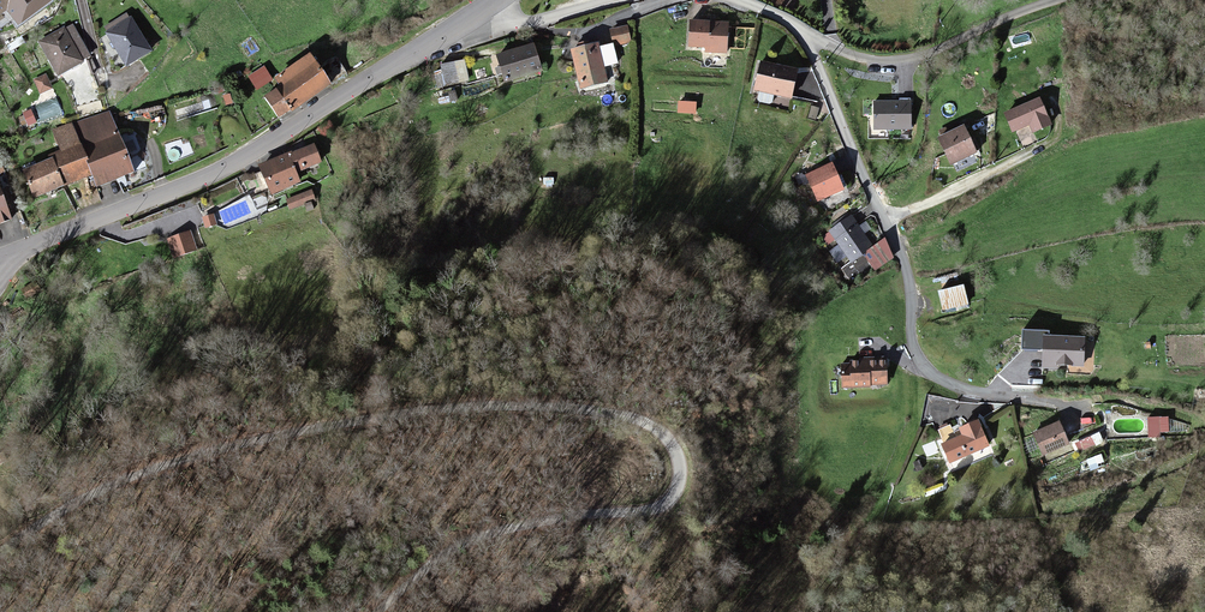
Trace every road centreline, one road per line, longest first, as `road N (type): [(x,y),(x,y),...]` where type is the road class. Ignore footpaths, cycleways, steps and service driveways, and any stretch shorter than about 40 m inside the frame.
road 1 (unclassified): [(0,551),(61,510),(154,466),(357,420),(458,405),(581,408),(648,422),(670,443),(677,473),(659,503),(536,521),(461,544),(377,611)]
road 2 (tertiary): [(3,258),(223,170),(487,6)]
road 3 (unclassified): [(808,35),(902,254),(917,355),(949,384),(1060,403)]
road 4 (unclassified): [(1065,0),(889,61),(808,35)]
road 5 (unclassified): [(487,6),(512,22),(541,21),(615,0)]

